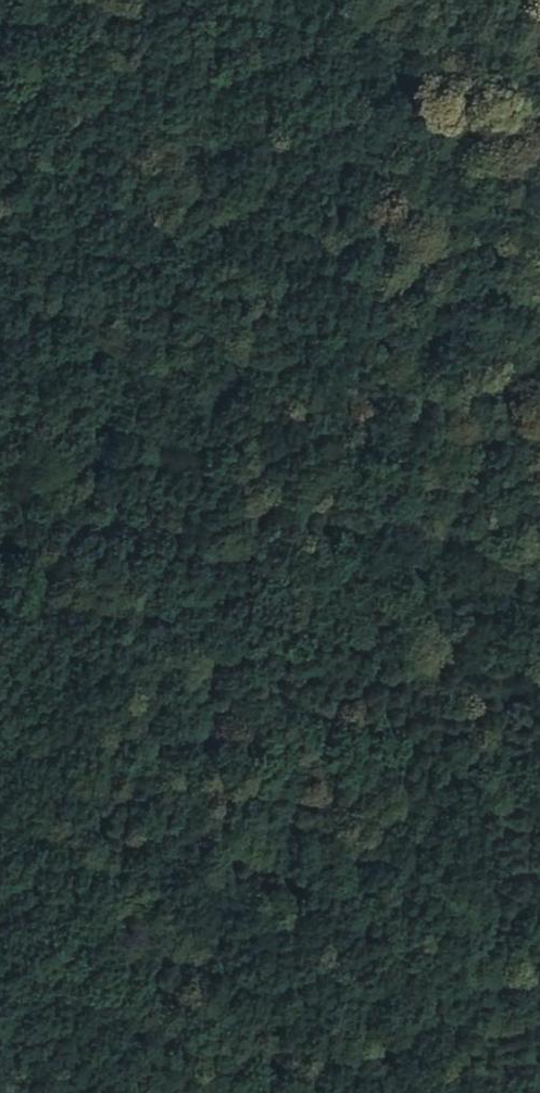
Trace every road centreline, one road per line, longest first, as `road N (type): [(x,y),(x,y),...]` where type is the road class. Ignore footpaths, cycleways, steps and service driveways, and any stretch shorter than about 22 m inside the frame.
road 1 (track): [(308,482),(392,311),(391,229),(351,125),(365,43),(357,0)]
road 2 (track): [(256,0),(136,55),(0,149)]
road 3 (track): [(539,553),(378,491),(308,482)]

